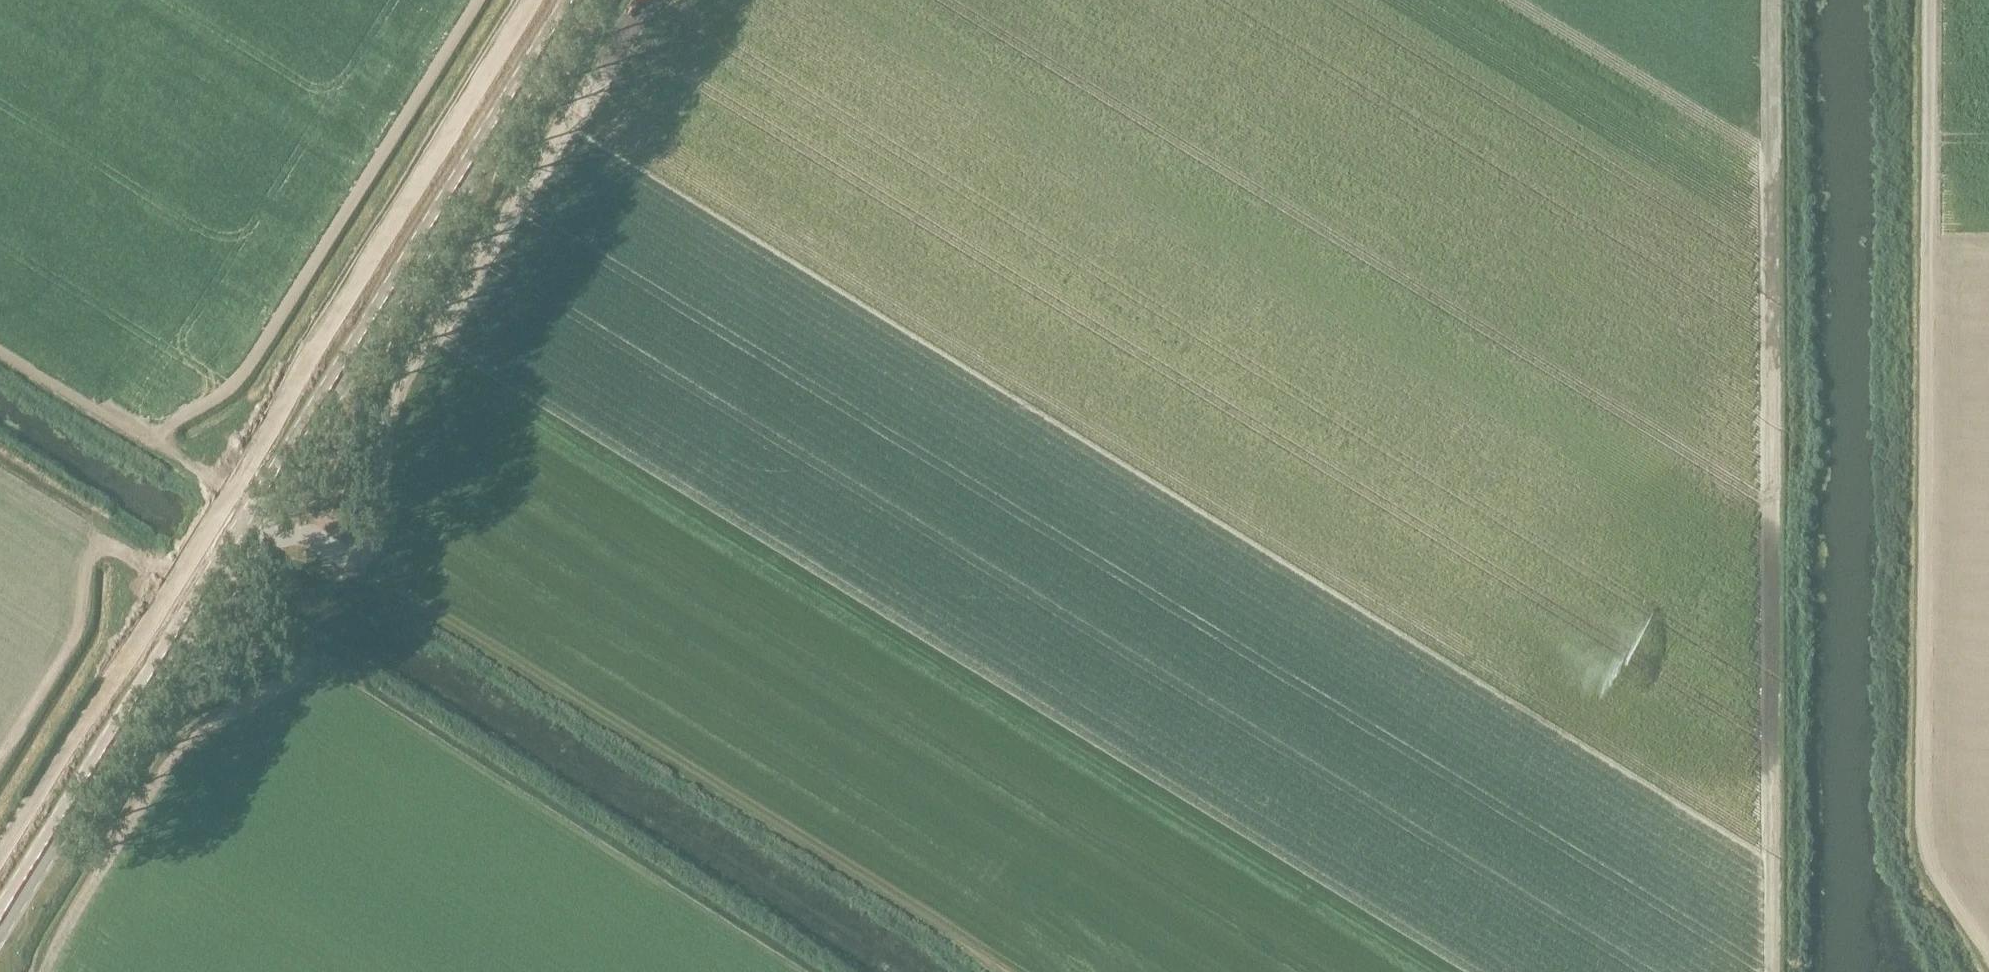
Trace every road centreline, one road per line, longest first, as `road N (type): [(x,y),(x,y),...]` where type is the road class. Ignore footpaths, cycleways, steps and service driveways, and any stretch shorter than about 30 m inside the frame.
road 1 (secondary): [(0,922),(574,0)]
road 2 (track): [(0,766),(78,642),(81,577),(92,550),(118,542),(204,595)]

